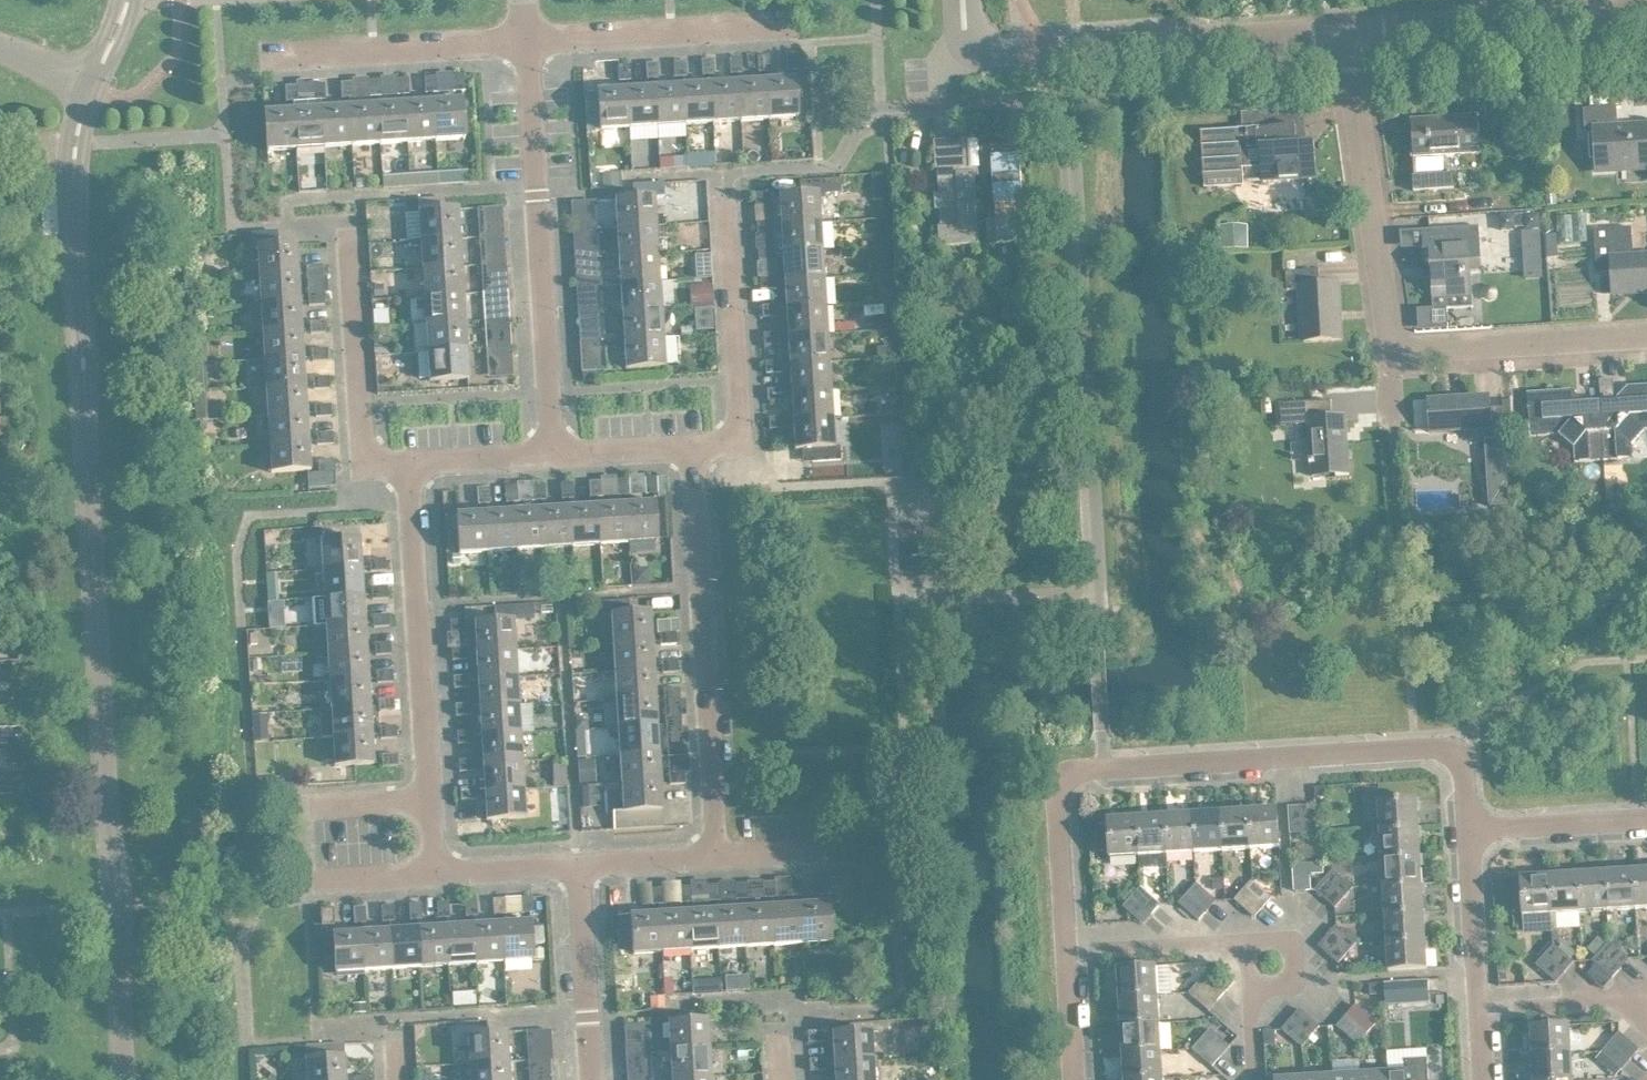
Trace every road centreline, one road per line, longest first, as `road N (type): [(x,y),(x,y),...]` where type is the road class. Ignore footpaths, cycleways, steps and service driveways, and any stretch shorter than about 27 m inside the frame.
road 1 (tertiary): [(77,179),(129,1079)]
road 2 (residential): [(1105,769),(1449,745),(1463,758),(1470,826)]
road 3 (residential): [(716,854),(688,440)]
road 4 (residential): [(556,449),(530,40)]
road 5 (unclassified): [(991,52),(1349,38)]
road 6 (residential): [(304,201),(306,234),(354,231),(369,461),(406,459)]
road 7 (residential): [(406,459),(429,798)]
road 8 (residential): [(1349,38),(1395,354)]
road 9 (residential): [(688,440),(745,436),(730,200)]
road 10 (unclassified): [(1349,38),(1636,19)]
road 11 (residential): [(267,57),(530,40)]
road 12 (residential): [(1395,354),(1646,338)]
road 13 (residential): [(530,40),(771,25)]
road 14 (residential): [(593,1079),(578,863)]
road 15 (residential): [(1105,769),(1073,774),(1058,807),(1067,949)]
road 16 (residential): [(1470,826),(1479,1004)]
road 17 (residential): [(1470,826),(1646,816)]
road 18 (residential): [(1067,949),(1240,940)]
road 19 (residential): [(1479,1004),(1624,997),(1646,1006)]
road 20 (residential): [(406,459),(556,449)]
road 21 (residential): [(434,873),(578,863)]
road 22 (residential): [(1240,940),(1291,937),(1301,957),(1296,978),(1253,987)]
road 23 (residential): [(578,863),(716,854)]
road 24 (residential): [(556,449),(688,440)]
road 25 (residential): [(1067,949),(1074,1079)]
road 26 (residential): [(429,798),(305,807)]
road 27 (residential): [(311,881),(434,873)]

